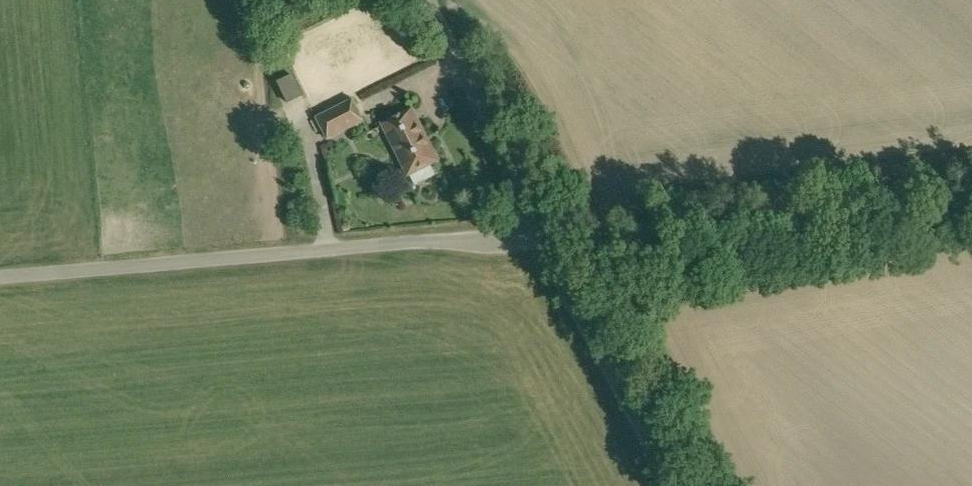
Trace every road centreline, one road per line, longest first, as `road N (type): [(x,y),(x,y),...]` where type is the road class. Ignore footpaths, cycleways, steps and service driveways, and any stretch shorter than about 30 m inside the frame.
road 1 (unclassified): [(0,280),(544,234),(428,0)]
road 2 (track): [(544,234),(971,196)]
road 3 (track): [(544,234),(685,485)]

